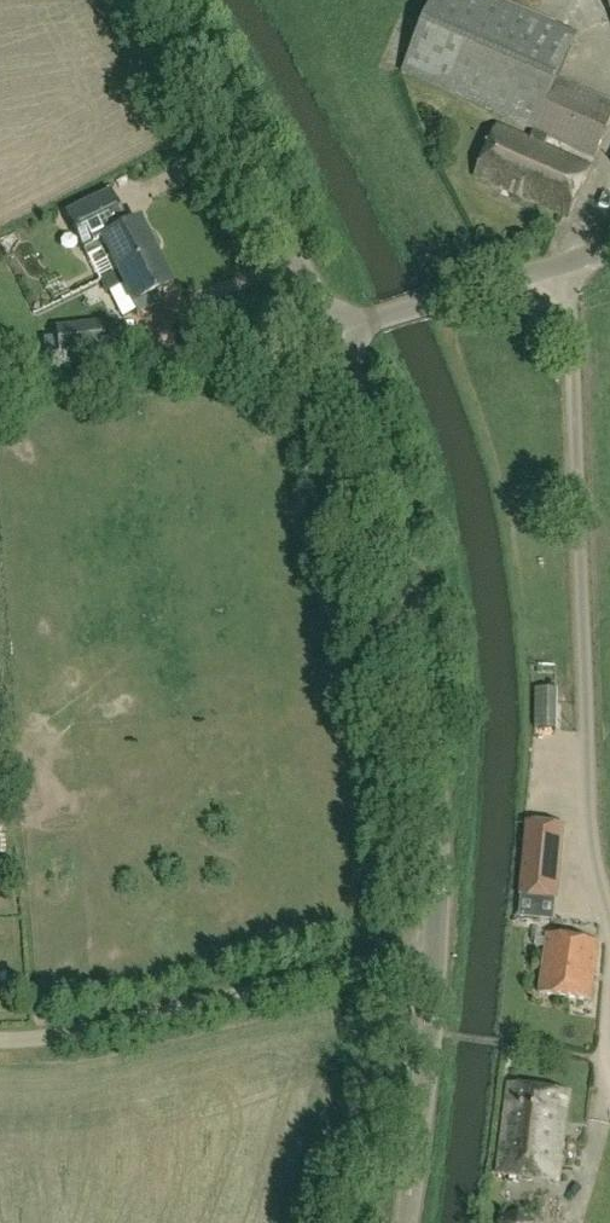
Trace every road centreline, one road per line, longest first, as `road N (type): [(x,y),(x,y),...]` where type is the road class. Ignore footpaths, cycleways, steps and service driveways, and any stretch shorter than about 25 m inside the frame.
road 1 (tertiary): [(404,1222),(437,949),(438,733),(401,527),(331,334)]
road 2 (unclassified): [(609,913),(589,817),(570,264)]
road 3 (tertiary): [(331,334),(159,0)]
road 4 (unclassified): [(570,264),(436,305)]

